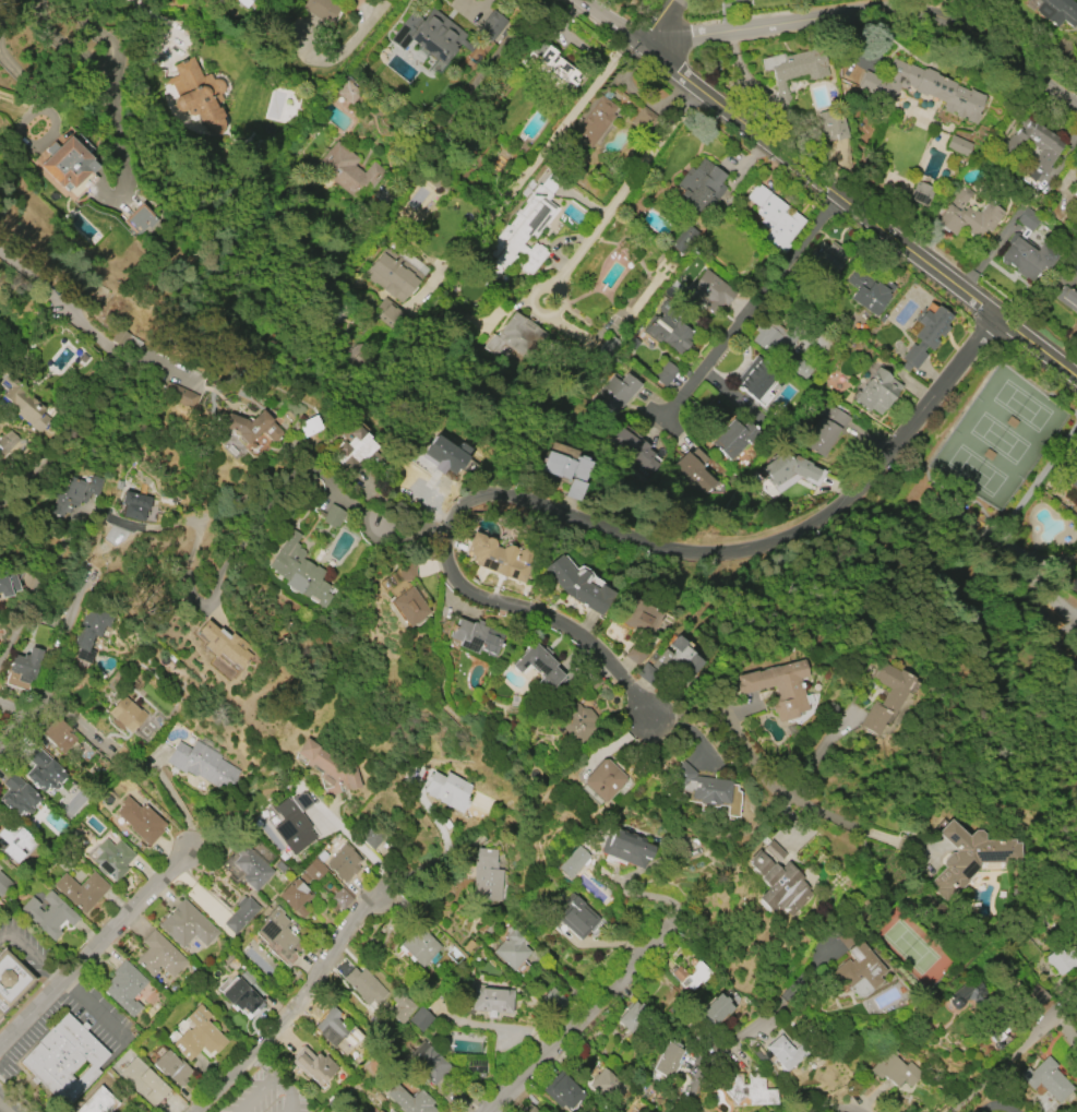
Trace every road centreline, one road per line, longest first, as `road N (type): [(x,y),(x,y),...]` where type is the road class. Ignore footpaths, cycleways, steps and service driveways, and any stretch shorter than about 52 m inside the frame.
road 1 (residential): [(995,313),(815,545),(675,552),(506,493),(434,529),(453,588),(561,625),(631,682),(651,718)]
road 2 (residential): [(1076,377),(573,0)]
road 3 (residential): [(1076,110),(926,12),(642,49)]
road 4 (residential): [(0,511),(65,450),(123,363),(0,256)]
road 5 (residential): [(491,1111),(687,922)]
road 6 (residential): [(0,1043),(188,852)]
road 7 (residential): [(842,198),(675,406)]
road 8 (residential): [(196,1111),(288,1017),(367,914)]
road 9 (residential): [(699,92),(546,301)]
road 10 (residential): [(0,749),(31,717),(74,602)]
road 11 (residential): [(697,1111),(691,1093),(781,1014)]

